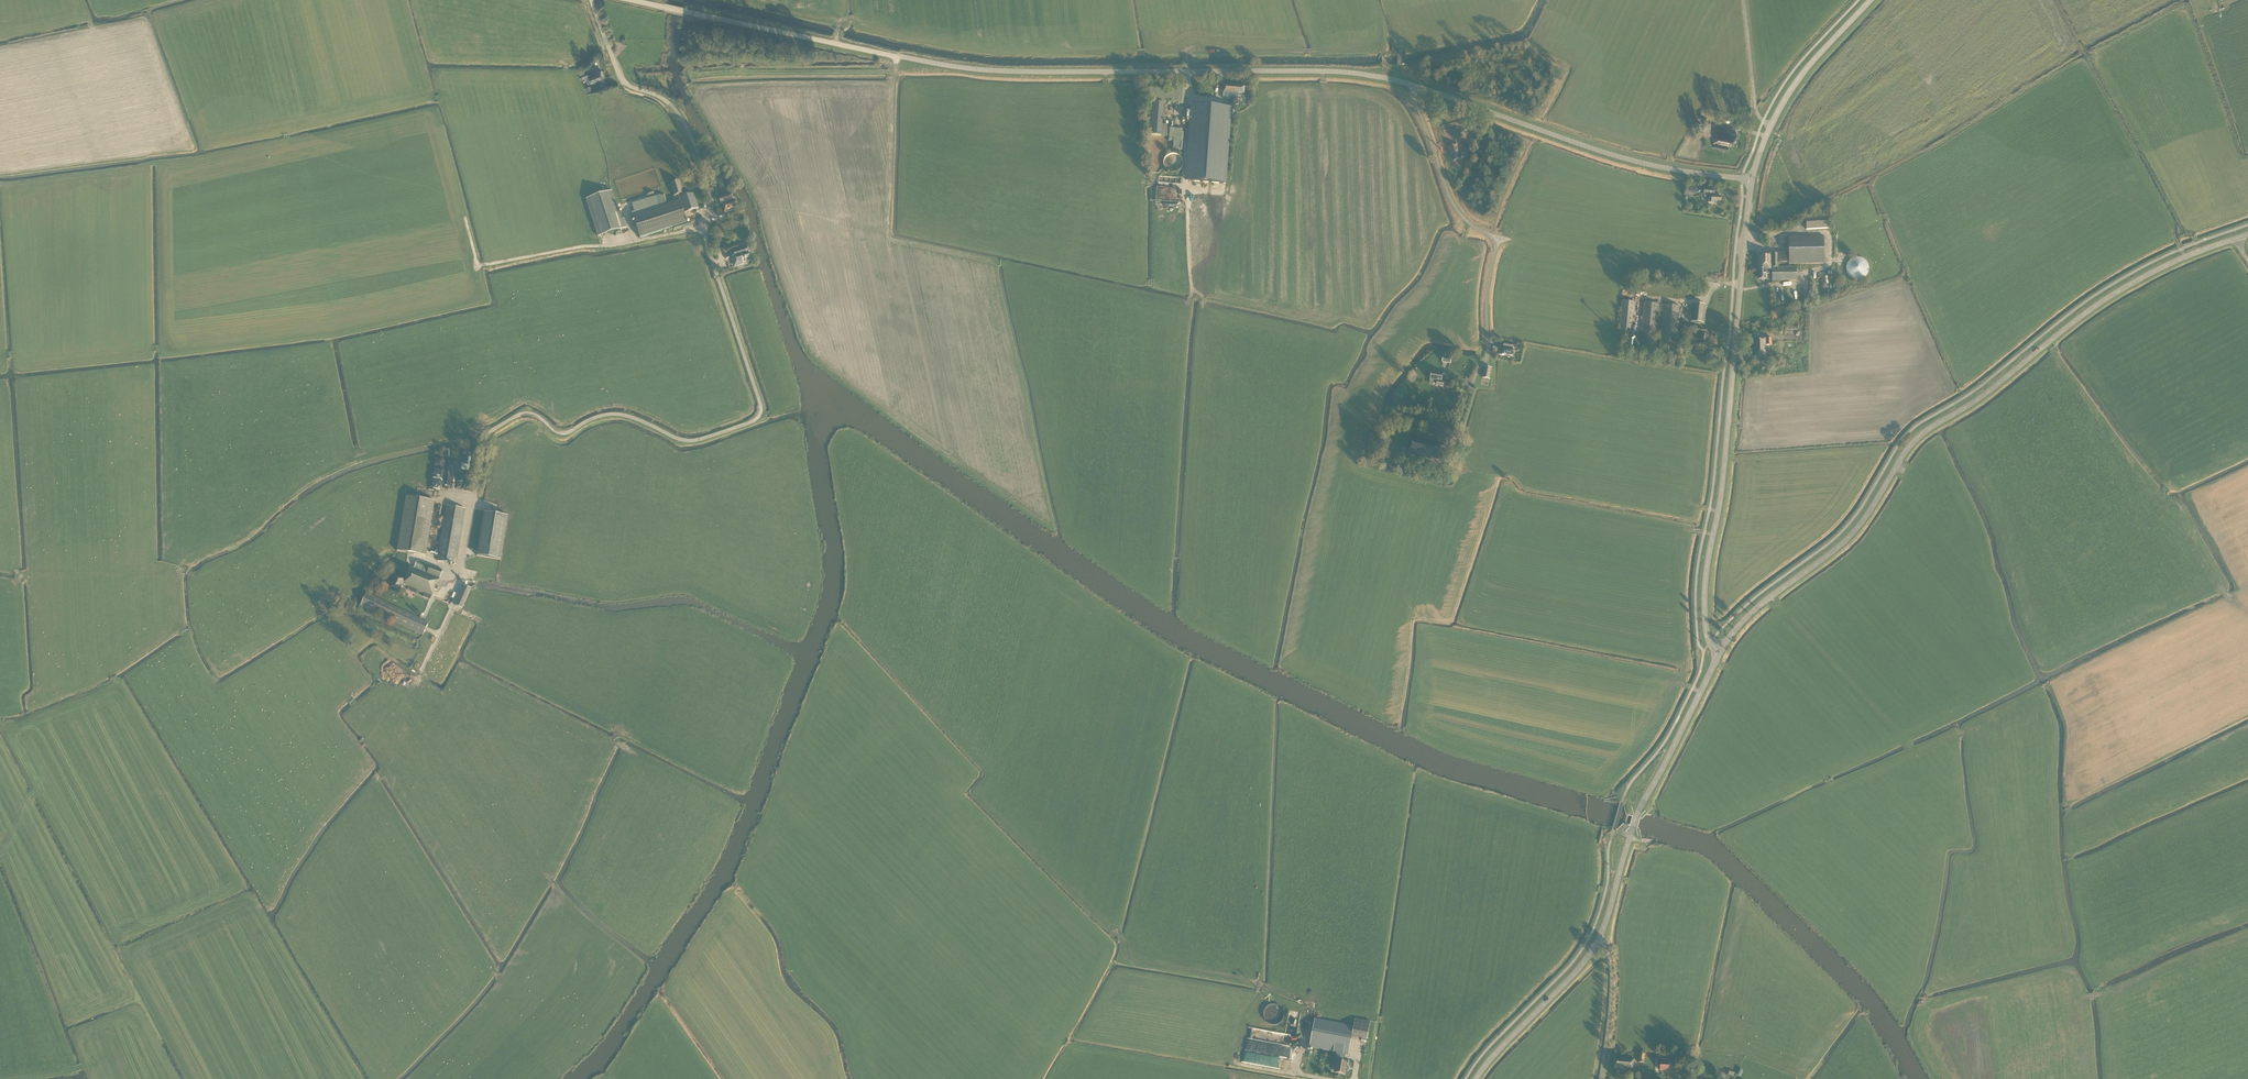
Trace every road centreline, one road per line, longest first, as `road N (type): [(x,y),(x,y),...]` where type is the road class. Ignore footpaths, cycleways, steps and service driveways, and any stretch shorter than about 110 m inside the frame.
road 1 (tertiary): [(1414,86),(1320,71),(977,70),(632,0)]
road 2 (secondary): [(1721,653),(1747,617),(1854,535),(1921,435),(2117,293),(2237,239)]
road 3 (tertiary): [(1721,653),(1708,637),(1705,590),(1752,181)]
road 4 (tertiary): [(1752,181),(1610,155),(1414,86)]
road 5 (unclassified): [(1473,387),(1487,355),(1496,244),(1451,200),(1414,86)]
road 6 (unclassified): [(718,277),(706,236),(712,199),(697,149),(671,104),(623,79),(591,0)]
road 7 (secondary): [(1597,942),(1639,811),(1721,653)]
road 8 (tertiary): [(1752,181),(1793,87),(1871,0)]
road 9 (secondary): [(1477,1078),(1597,942)]
road 10 (unclassified): [(1601,1078),(1612,982),(1610,956),(1597,942)]
road 11 (track): [(1771,127),(1757,115),(1744,0)]

